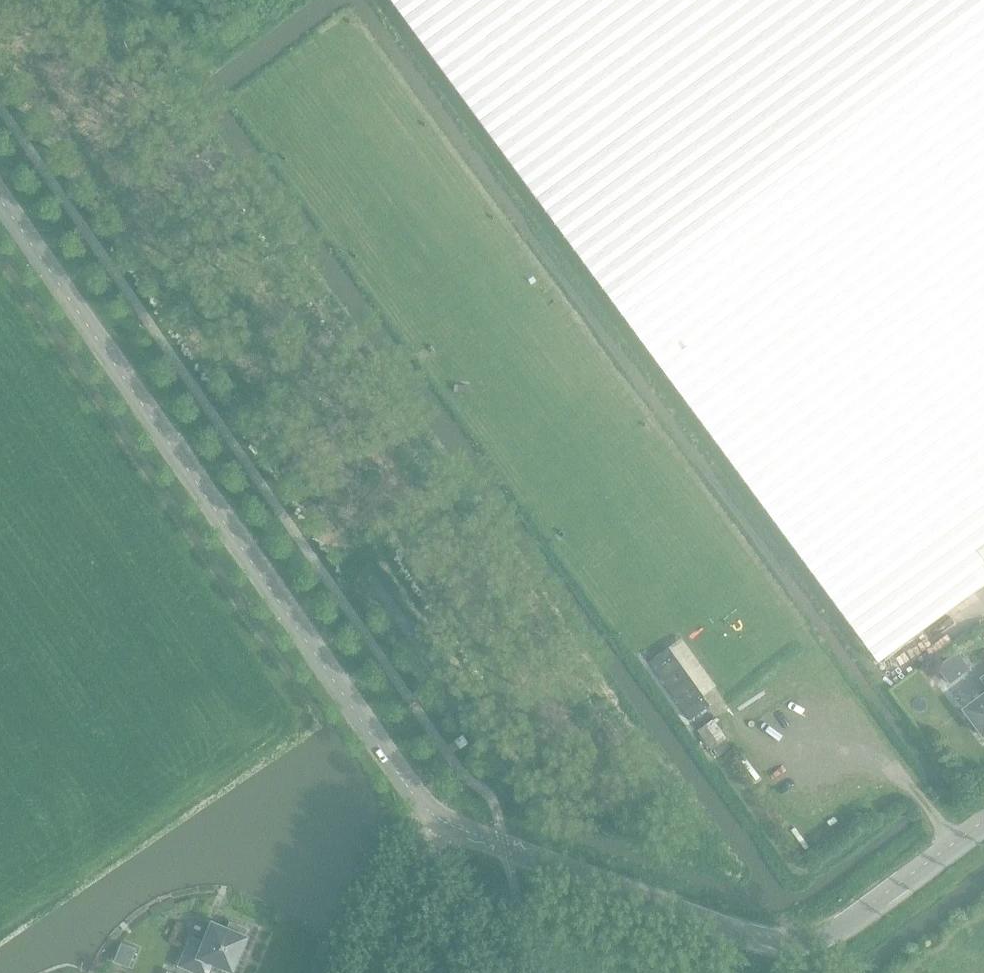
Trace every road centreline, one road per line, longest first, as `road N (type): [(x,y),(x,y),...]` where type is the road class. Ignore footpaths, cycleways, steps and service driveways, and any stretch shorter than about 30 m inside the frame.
road 1 (tertiary): [(436,816),(406,787),(0,196)]
road 2 (tertiary): [(983,819),(825,937),(801,946),(771,945),(436,816)]
road 3 (unclassified): [(364,972),(436,816)]

